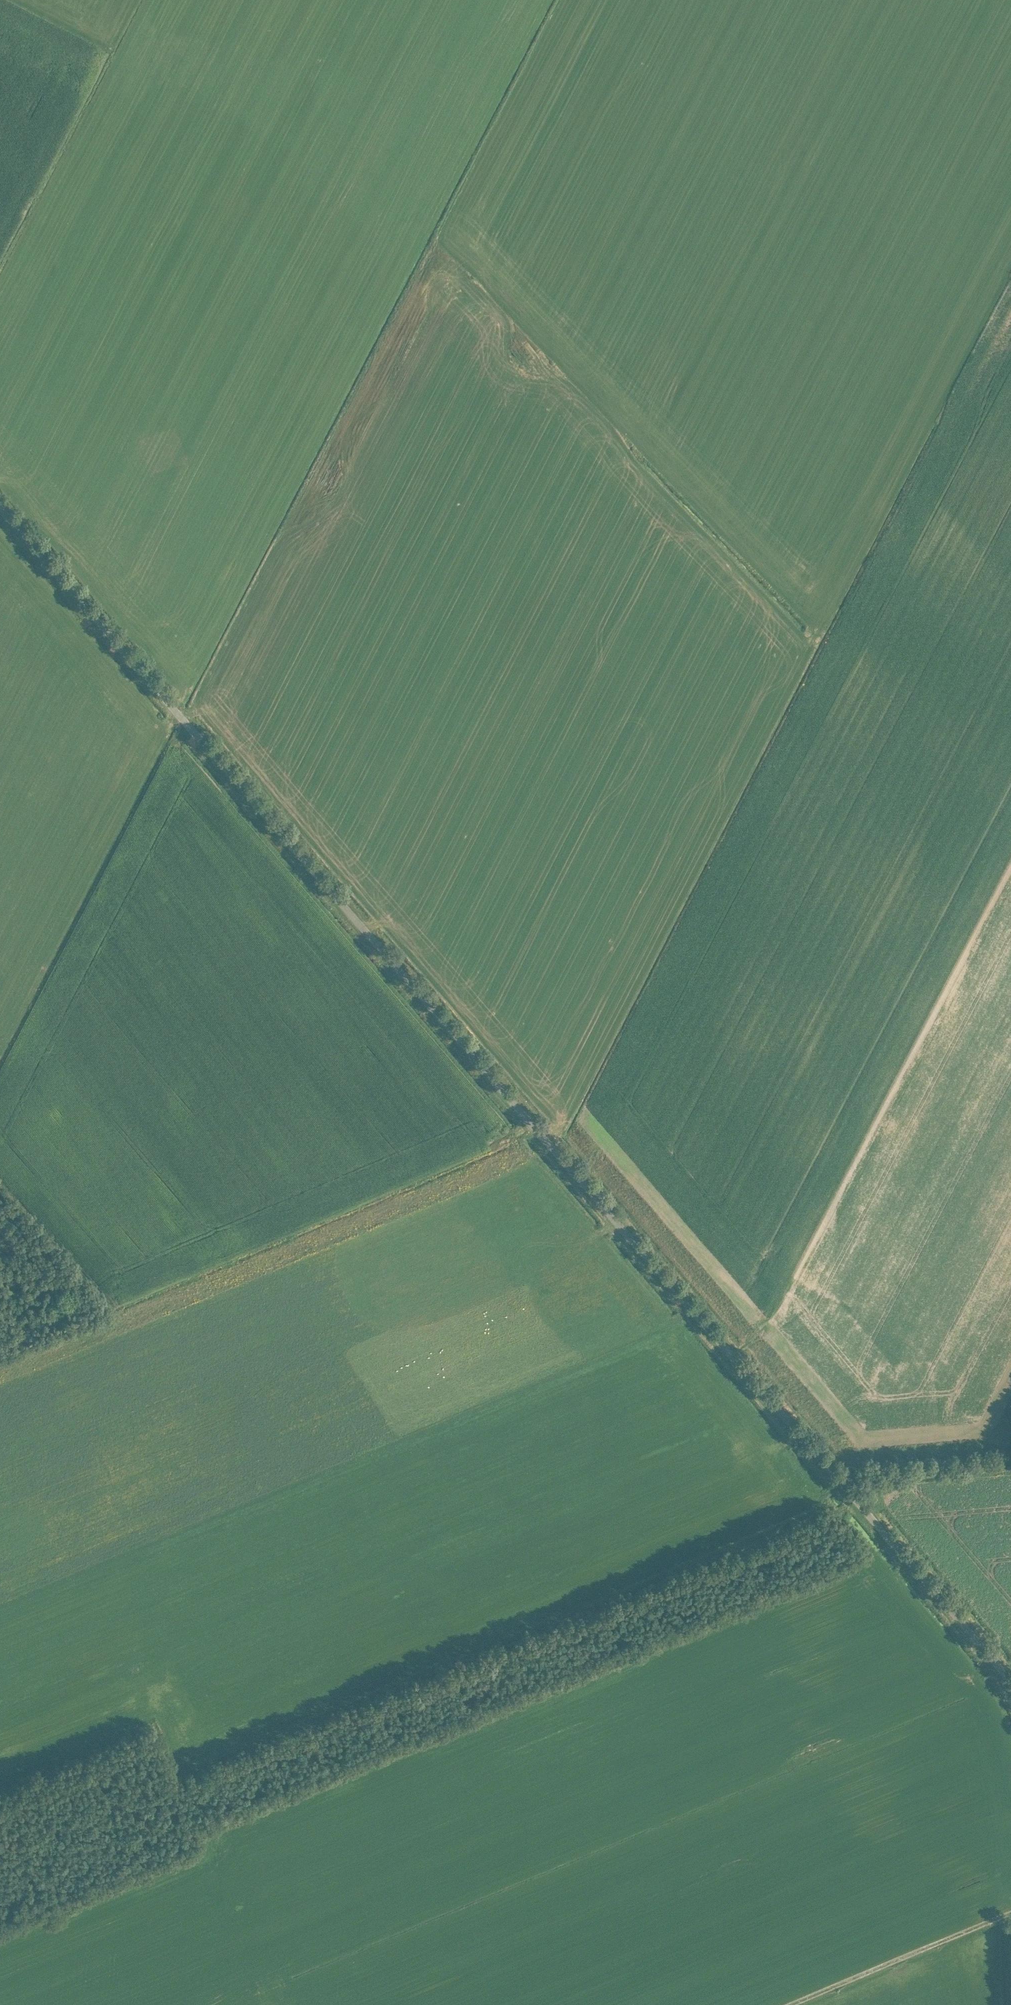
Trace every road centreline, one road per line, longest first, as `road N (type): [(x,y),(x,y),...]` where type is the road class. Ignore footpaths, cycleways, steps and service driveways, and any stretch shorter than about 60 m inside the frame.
road 1 (unclassified): [(1010,1684),(0,507)]

